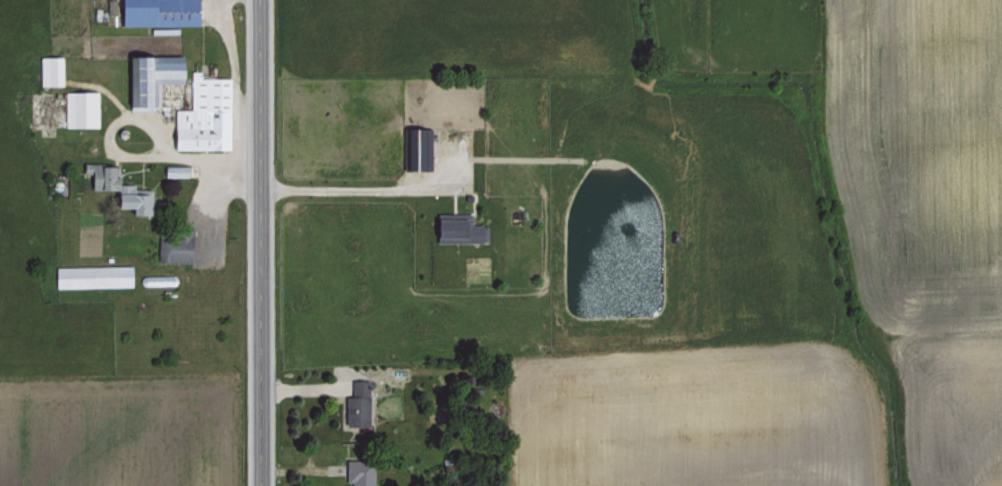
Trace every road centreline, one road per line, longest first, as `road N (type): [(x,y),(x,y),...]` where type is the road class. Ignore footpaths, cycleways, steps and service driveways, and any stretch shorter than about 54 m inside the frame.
road 1 (primary): [(257,485),(258,0)]

